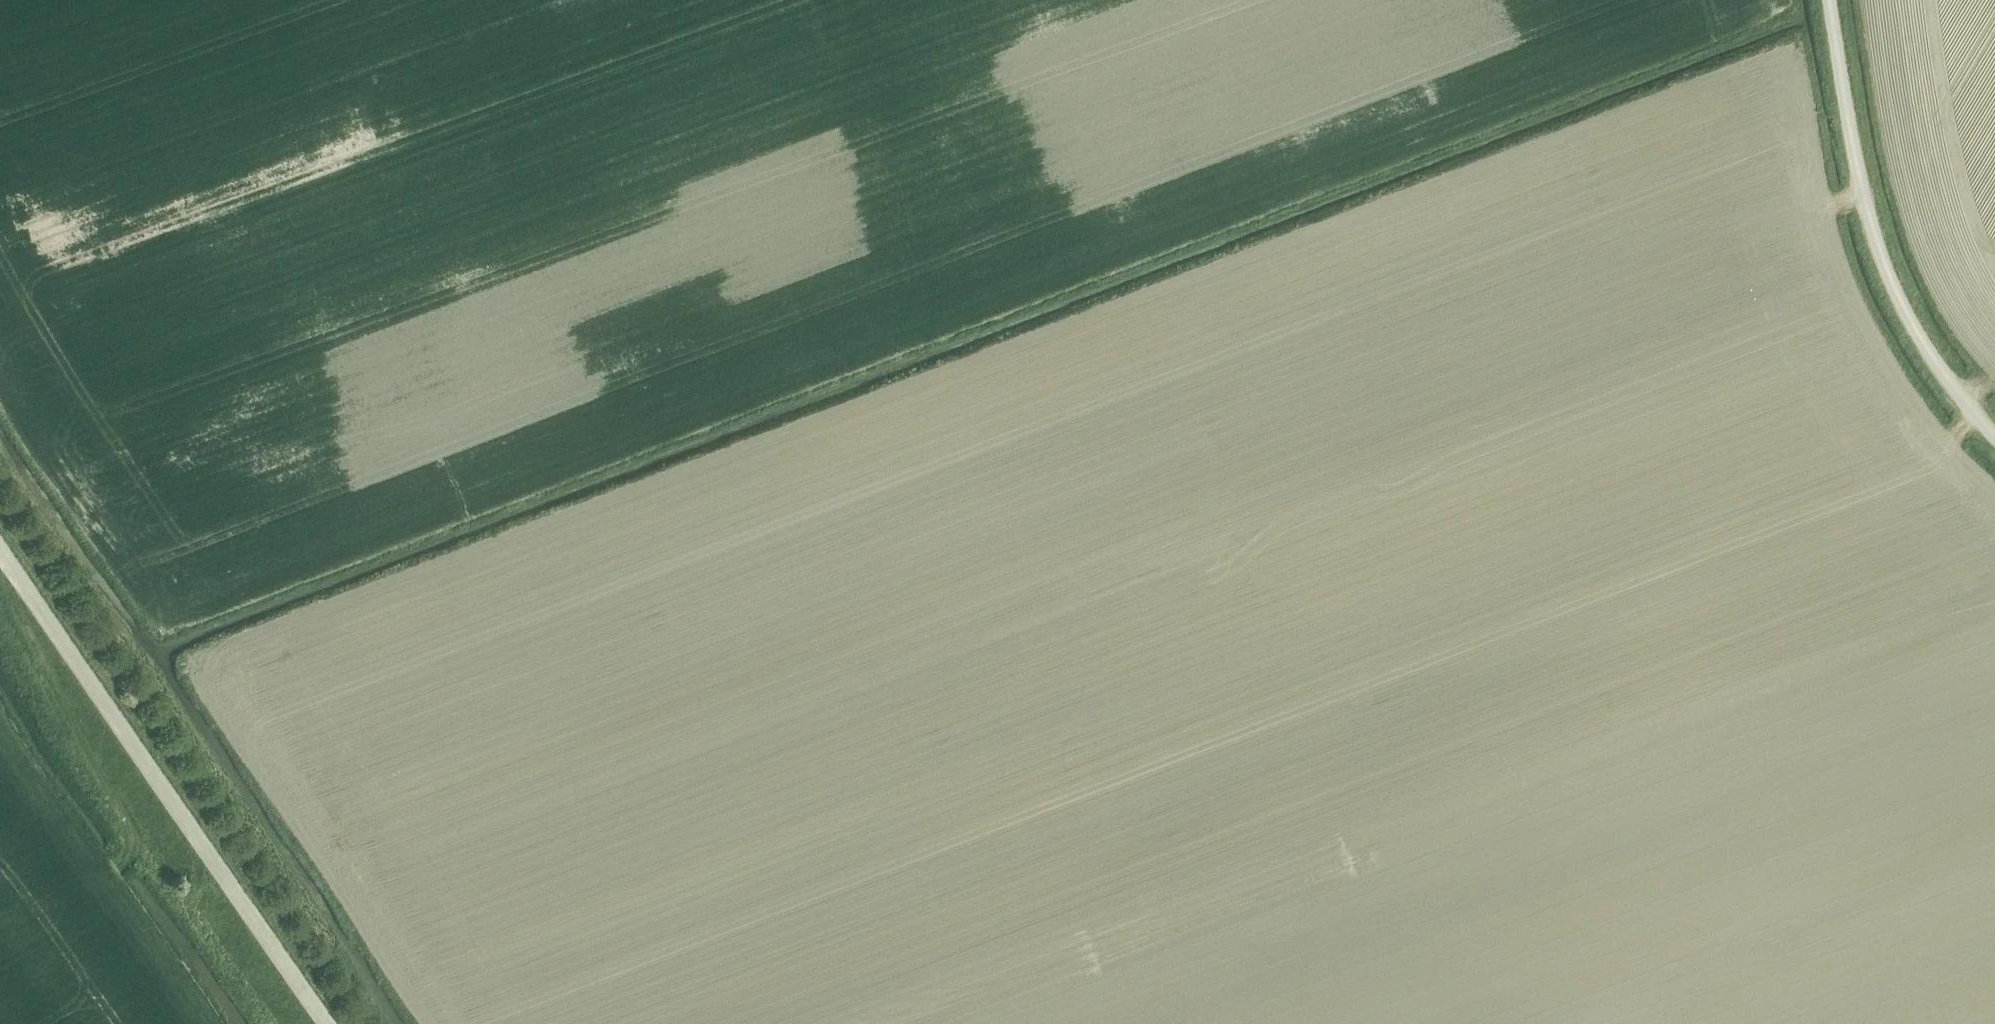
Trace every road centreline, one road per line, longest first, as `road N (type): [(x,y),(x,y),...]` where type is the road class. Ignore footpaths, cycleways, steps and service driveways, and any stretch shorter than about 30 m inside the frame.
road 1 (unclassified): [(355,1023),(0,509)]
road 2 (unclassified): [(1994,402),(1896,254),(1831,0)]

